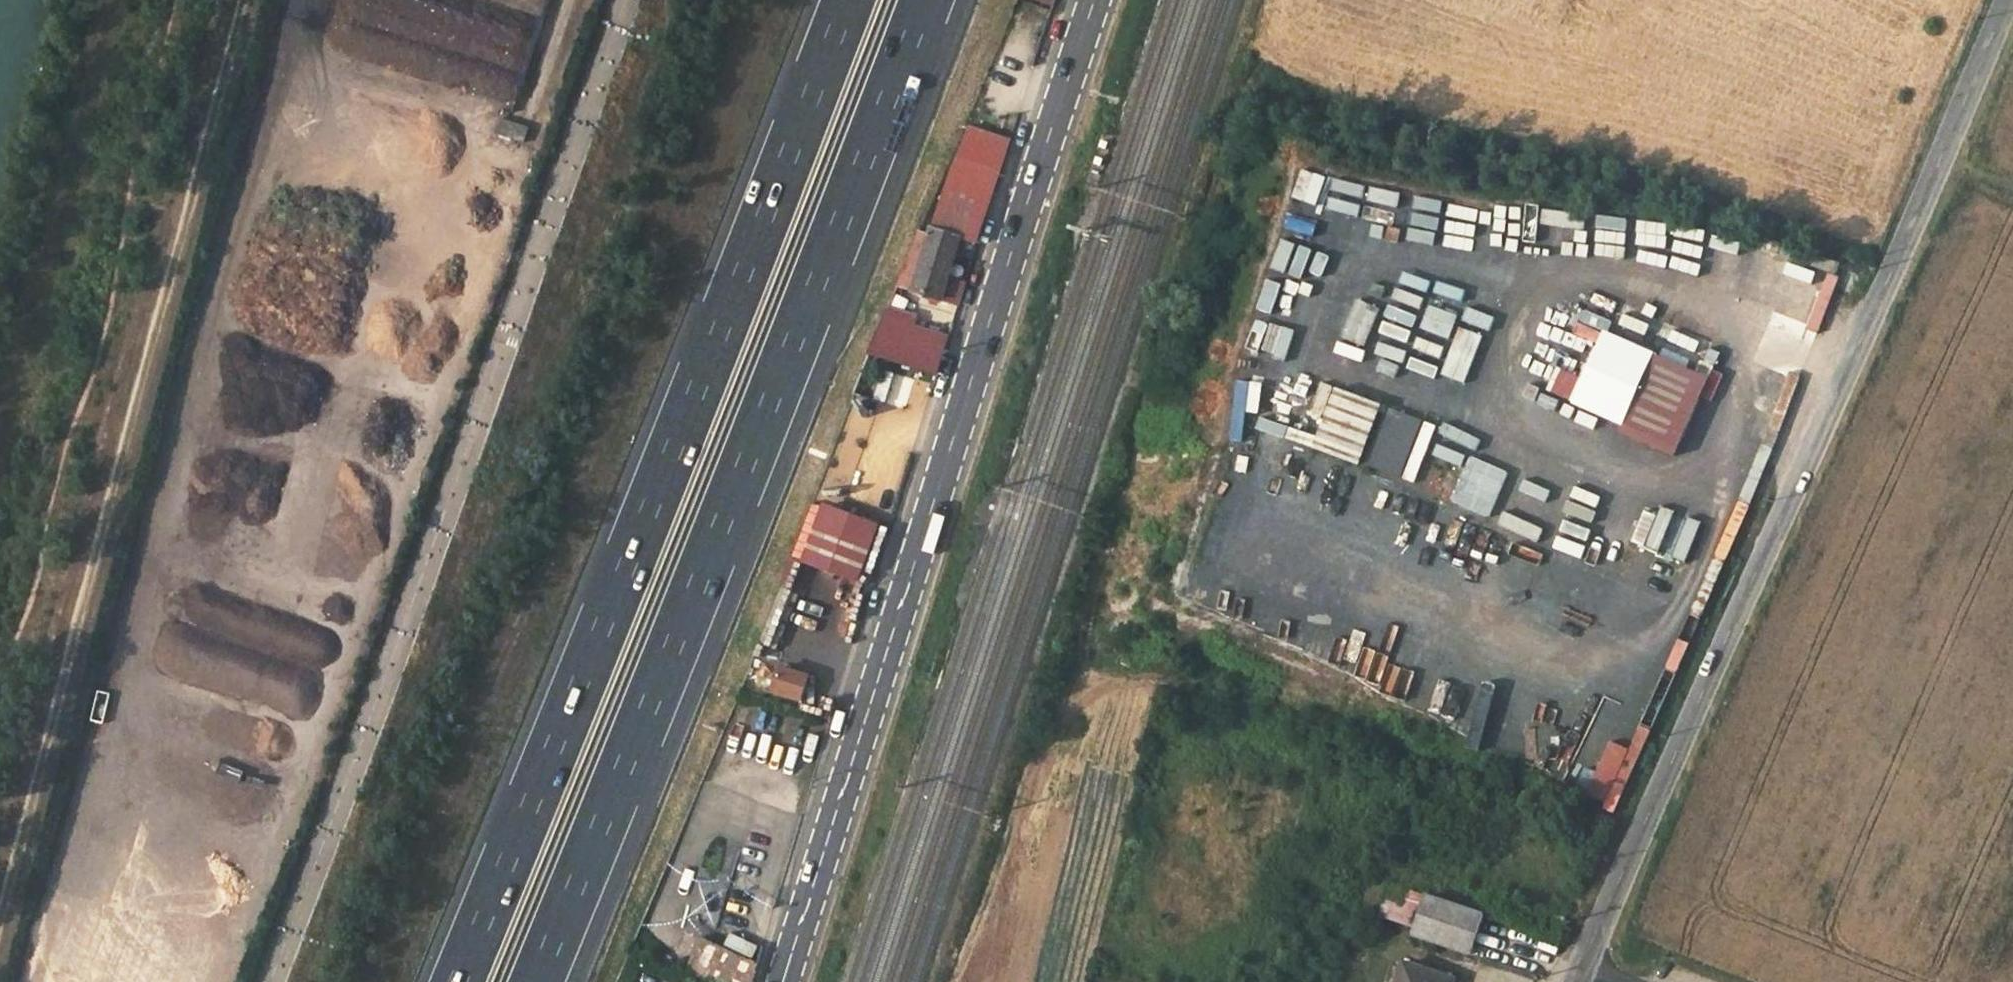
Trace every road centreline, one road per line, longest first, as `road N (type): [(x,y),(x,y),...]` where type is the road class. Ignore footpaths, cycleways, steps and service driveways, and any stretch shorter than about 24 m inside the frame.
road 1 (tertiary): [(2006,0),(1582,968)]
road 2 (motorway): [(537,981),(927,0)]
road 3 (motorway): [(848,0),(458,981)]
road 4 (unclassified): [(626,0),(270,981)]
road 5 (secondary): [(783,981),(1094,0)]
road 6 (track): [(0,921),(237,0)]
road 7 (track): [(0,397),(105,0)]

